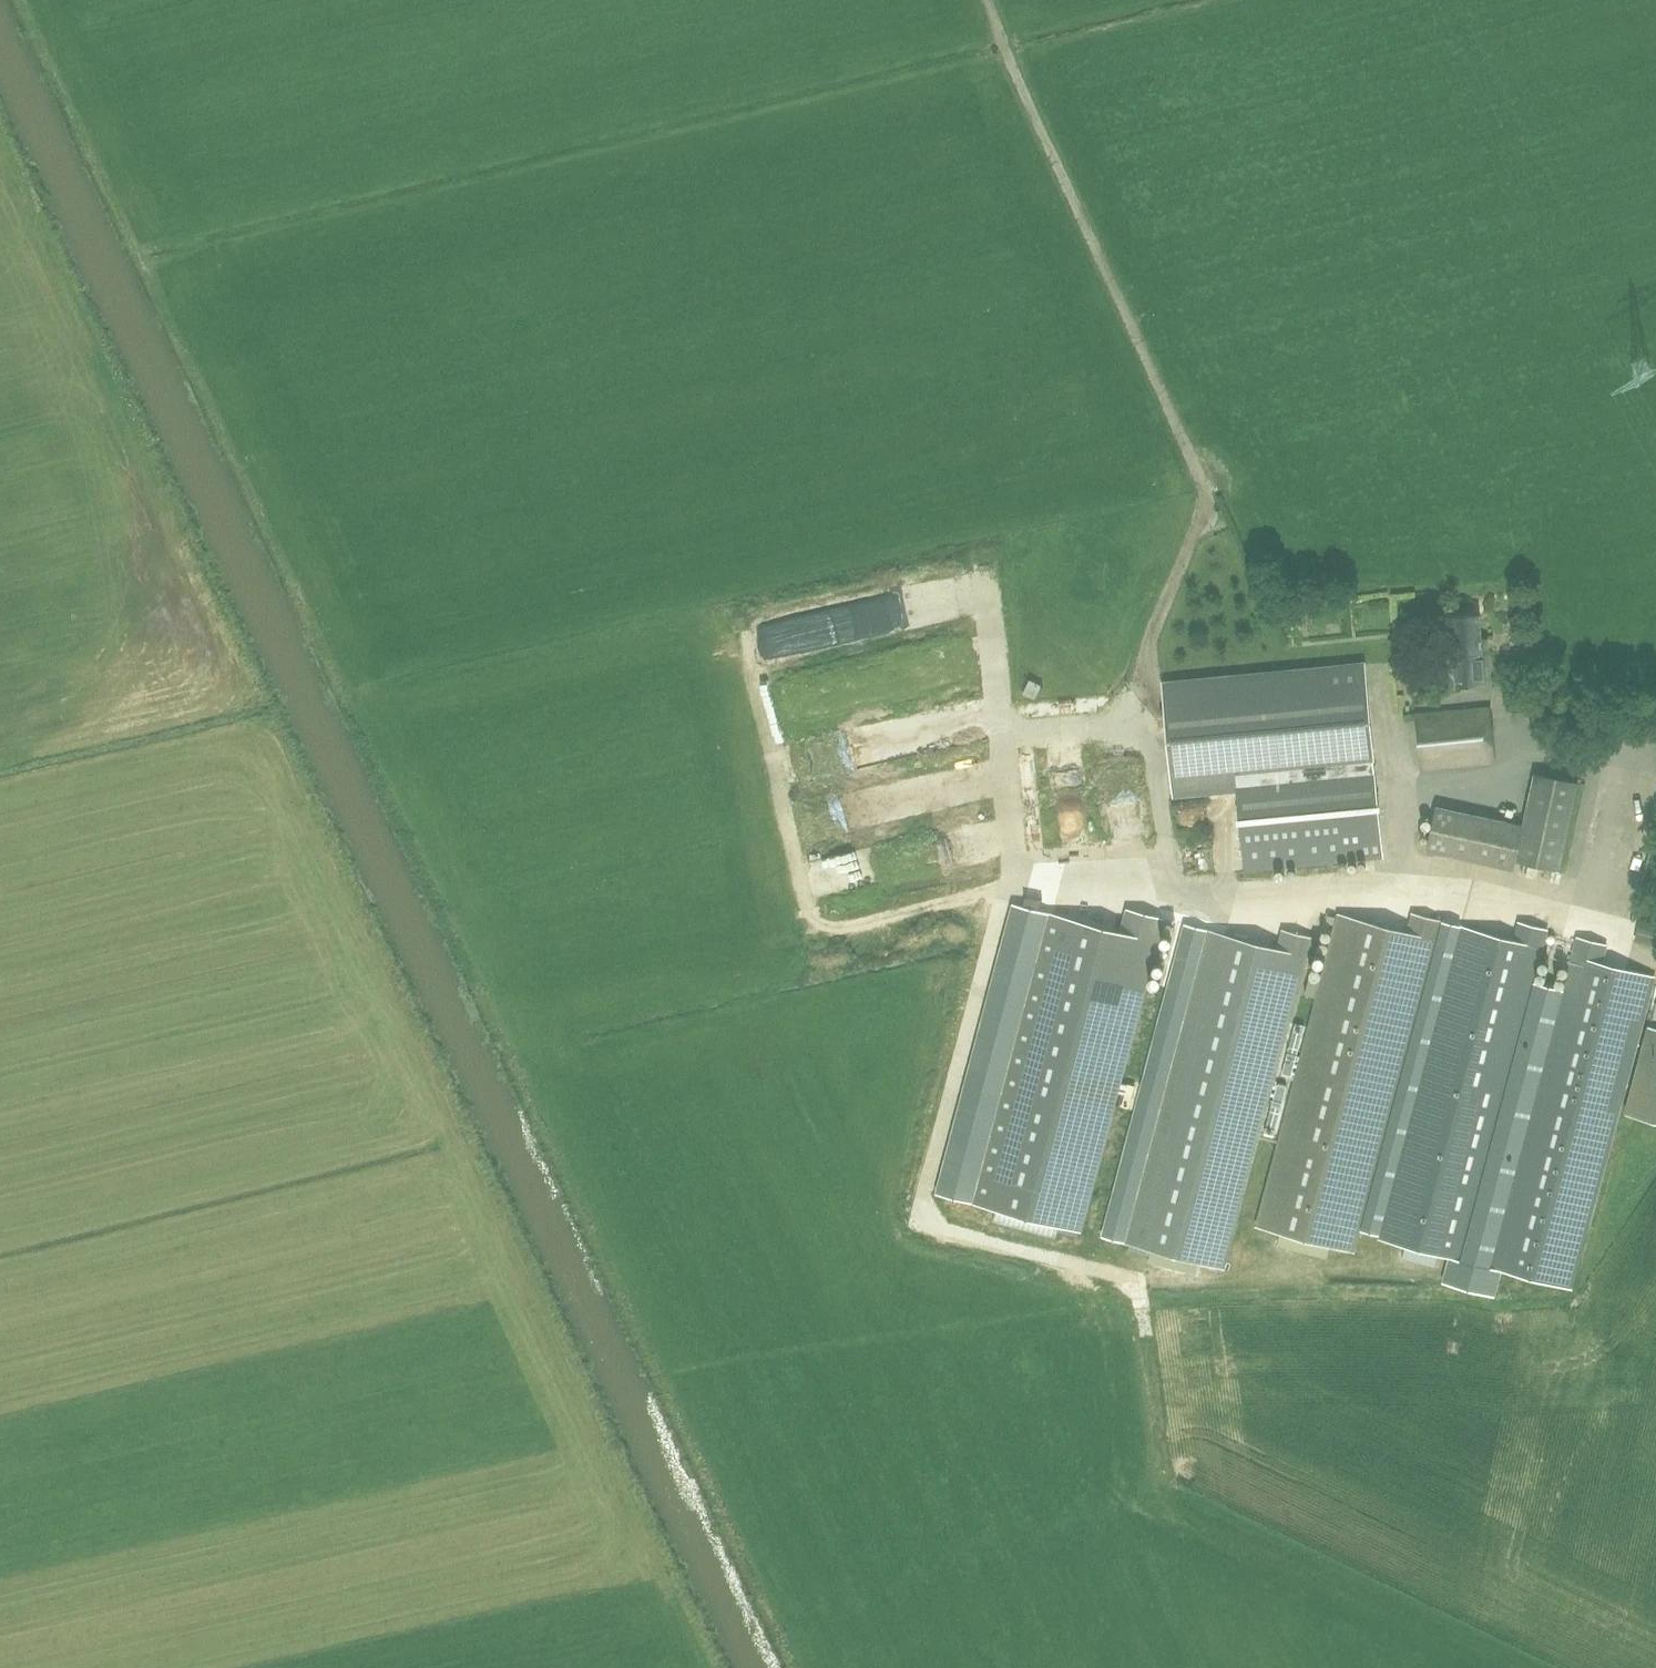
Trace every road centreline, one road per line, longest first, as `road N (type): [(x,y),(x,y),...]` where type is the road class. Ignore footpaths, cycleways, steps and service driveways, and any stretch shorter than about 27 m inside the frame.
road 1 (track): [(984,0),(1205,487),(1135,708)]

